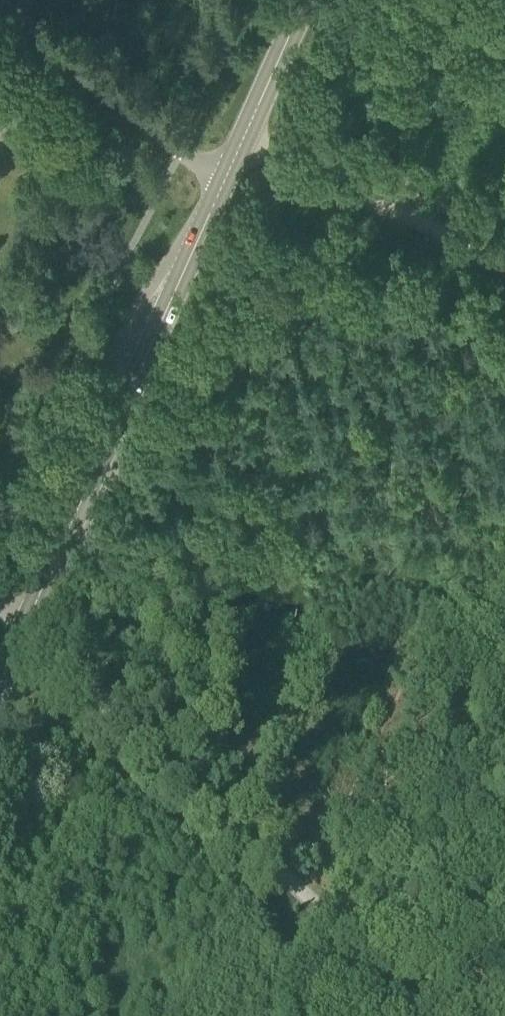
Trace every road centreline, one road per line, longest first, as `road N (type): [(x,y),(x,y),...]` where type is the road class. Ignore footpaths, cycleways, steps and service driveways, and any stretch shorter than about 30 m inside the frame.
road 1 (secondary): [(0,682),(233,161)]
road 2 (track): [(430,1015),(62,665),(21,636)]
road 3 (unclassified): [(504,264),(288,164),(233,161)]
road 4 (residential): [(179,156),(0,0)]
road 5 (secondary): [(233,161),(306,0)]

